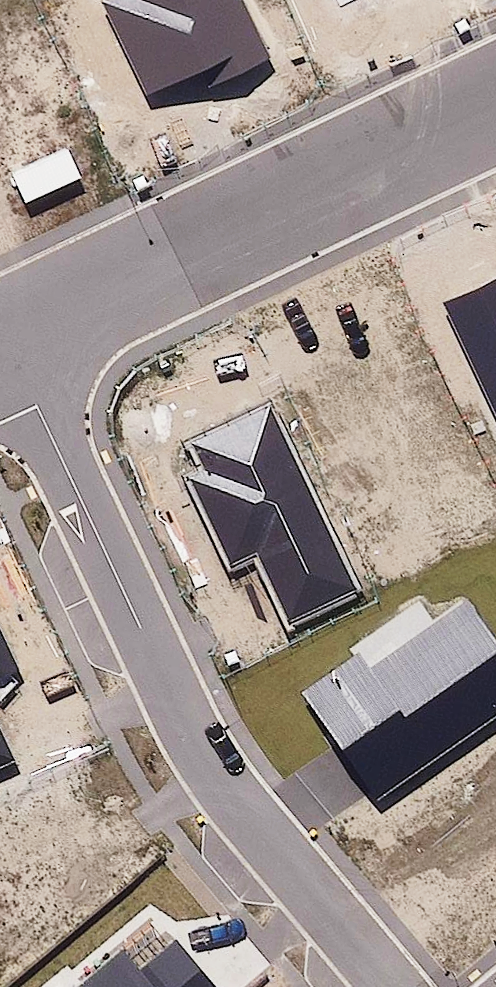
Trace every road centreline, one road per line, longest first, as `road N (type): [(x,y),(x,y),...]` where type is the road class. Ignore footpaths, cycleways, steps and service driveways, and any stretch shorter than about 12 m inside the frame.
road 1 (residential): [(393,986),(194,745),(5,339)]
road 2 (residential): [(5,339),(495,103)]

